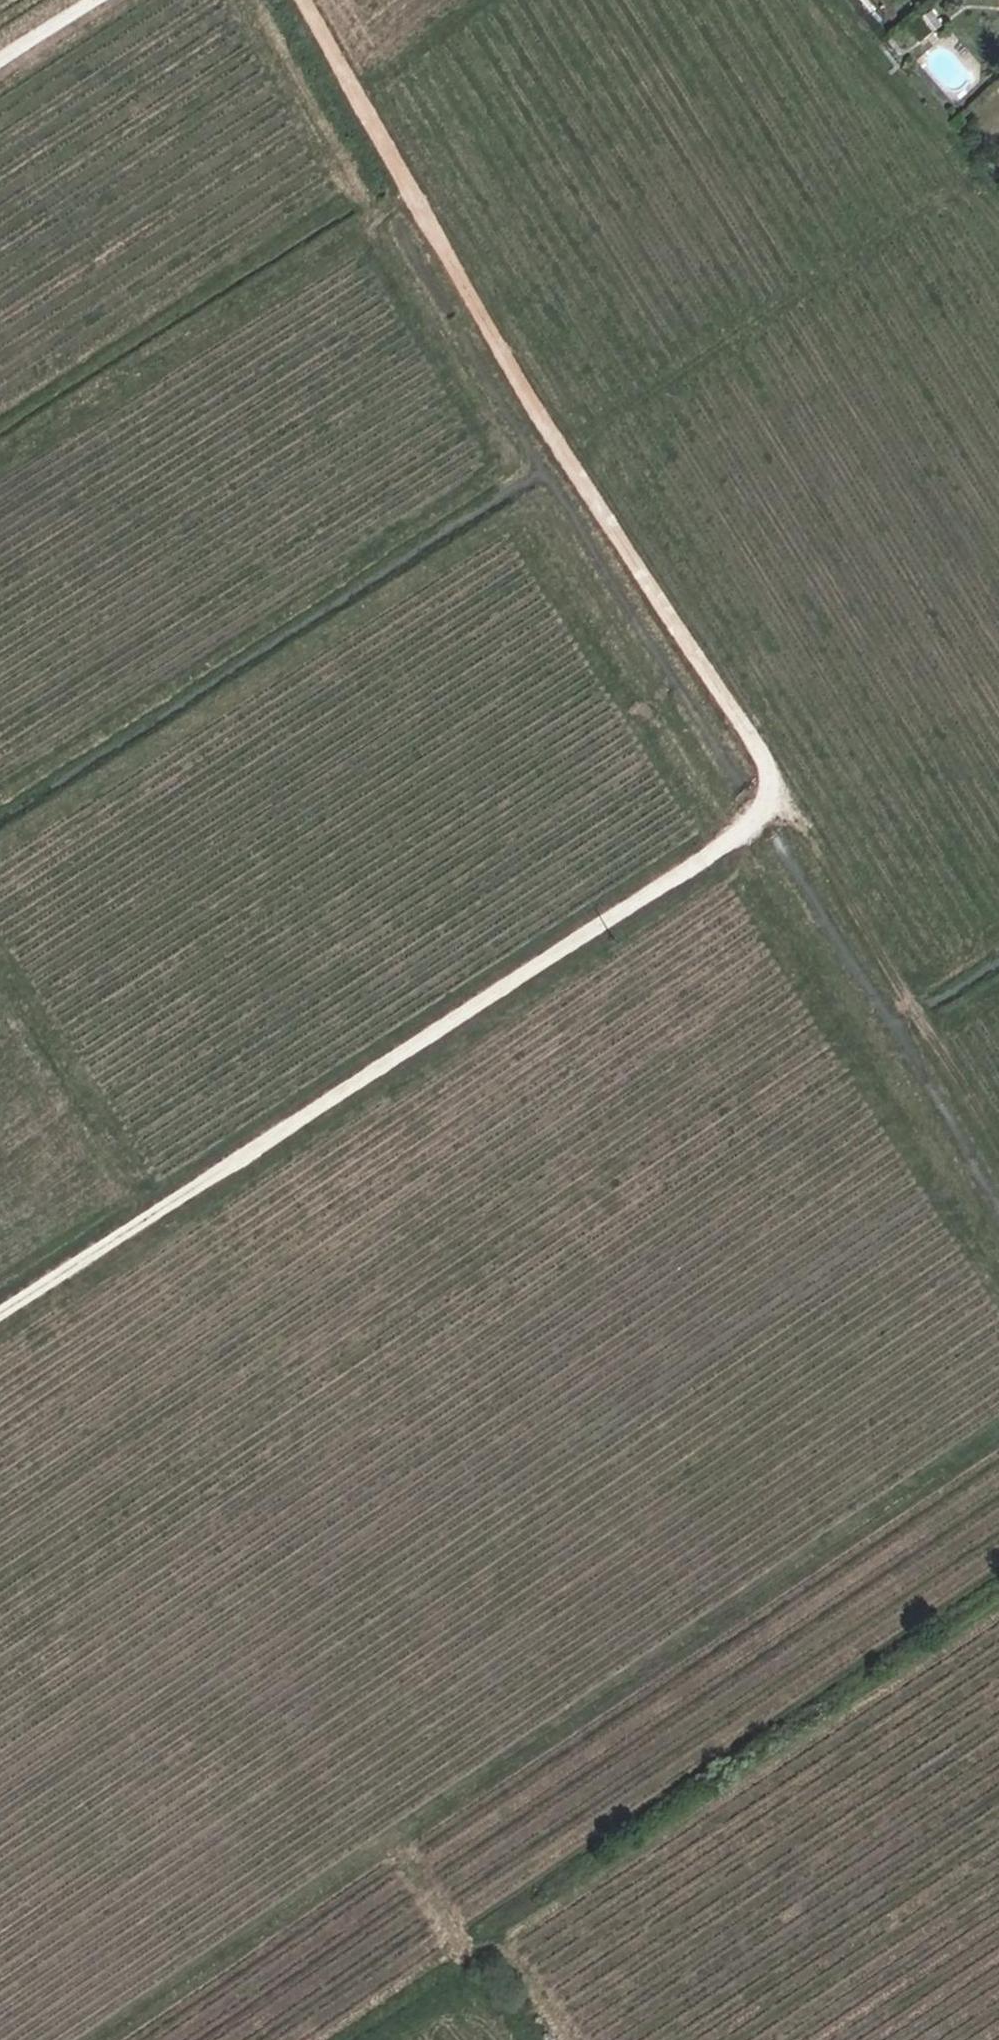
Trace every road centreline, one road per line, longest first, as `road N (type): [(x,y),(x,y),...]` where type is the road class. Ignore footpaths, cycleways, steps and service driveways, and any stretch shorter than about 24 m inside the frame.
road 1 (track): [(0,464),(392,211),(402,177),(303,0)]
road 2 (residential): [(0,69),(107,0)]

